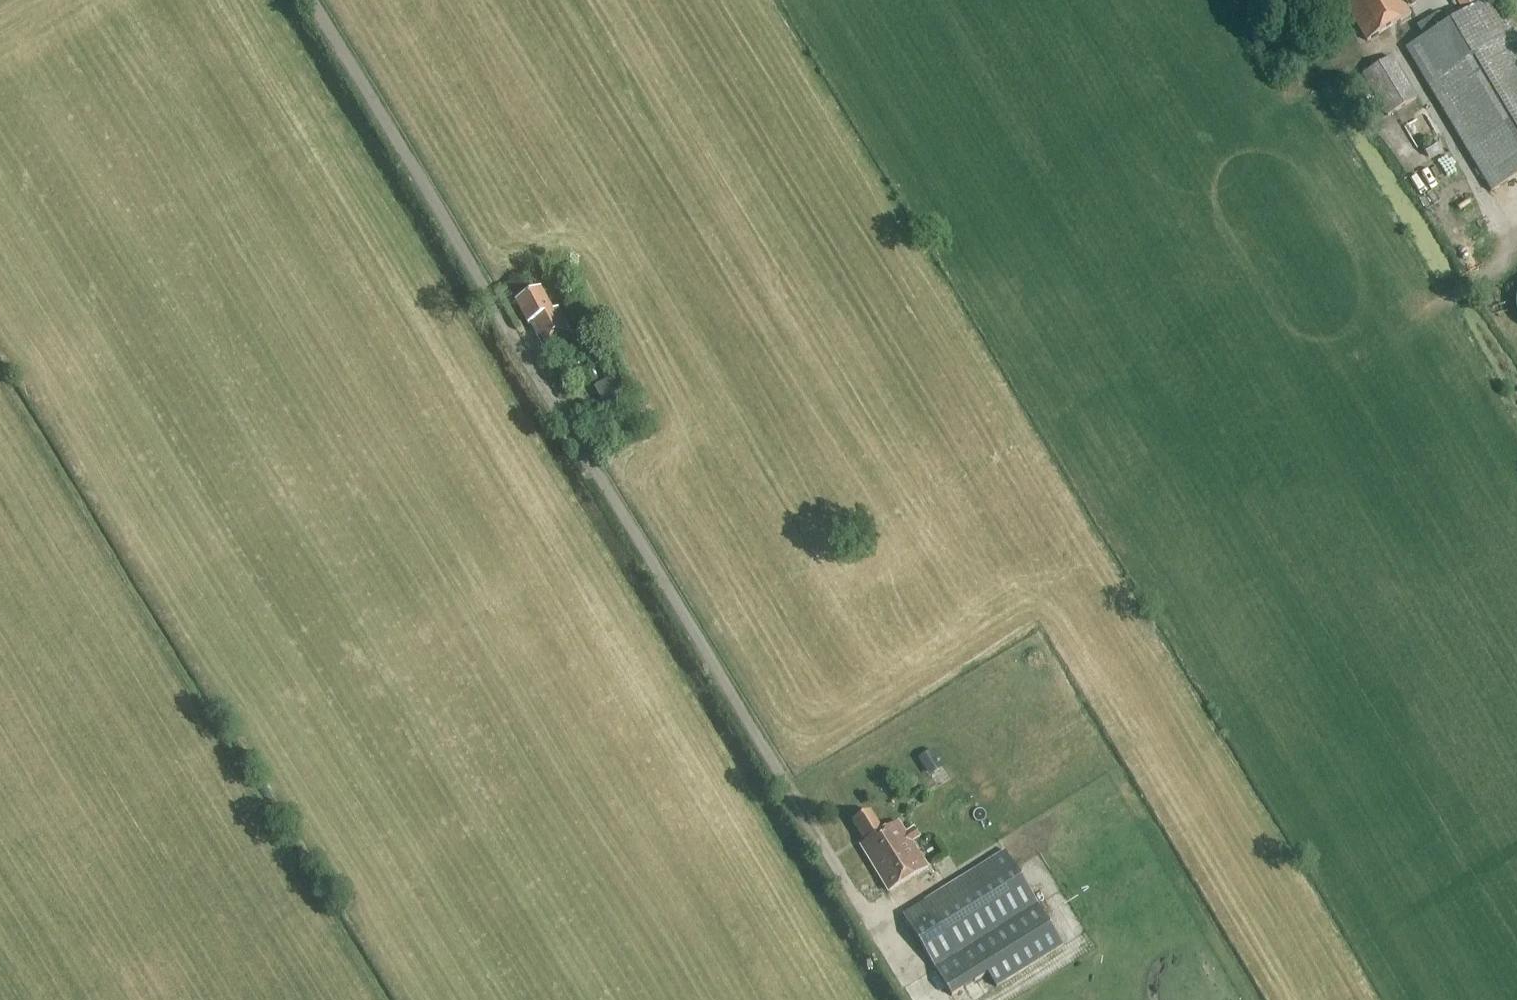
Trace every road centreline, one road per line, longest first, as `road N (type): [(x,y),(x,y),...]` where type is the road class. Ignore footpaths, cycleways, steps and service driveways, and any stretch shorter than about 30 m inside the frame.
road 1 (track): [(874,920),(305,0)]

